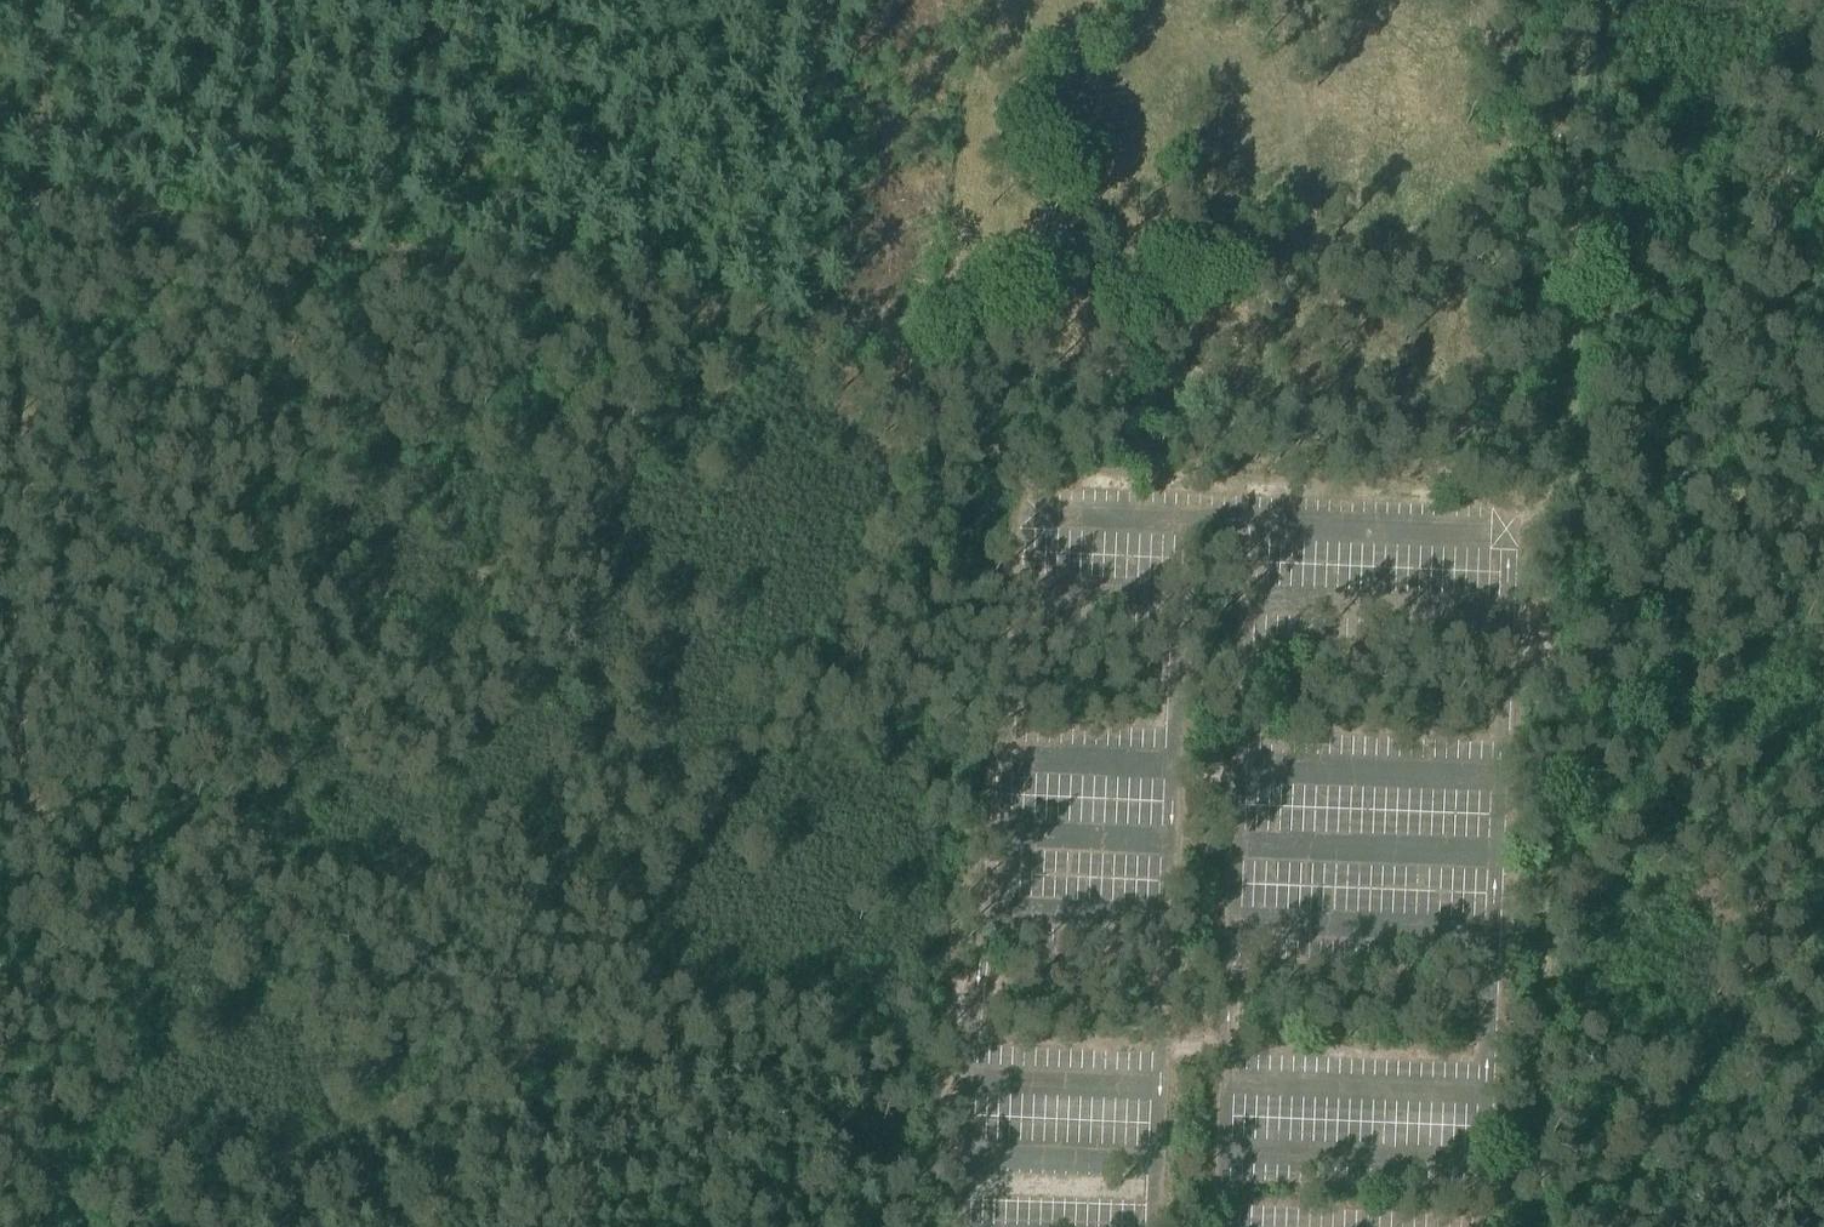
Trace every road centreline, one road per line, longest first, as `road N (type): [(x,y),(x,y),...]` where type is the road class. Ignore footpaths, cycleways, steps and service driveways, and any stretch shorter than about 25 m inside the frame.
road 1 (track): [(1042,0),(994,337),(1002,352),(1049,373),(1528,451),(1560,421),(1572,360)]
road 2 (track): [(1703,488),(1589,470),(1507,534),(1254,524),(1254,538)]
road 3 (track): [(1823,511),(1703,488),(1713,408),(1751,271),(1823,179)]
road 4 (track): [(1572,360),(1587,0)]

